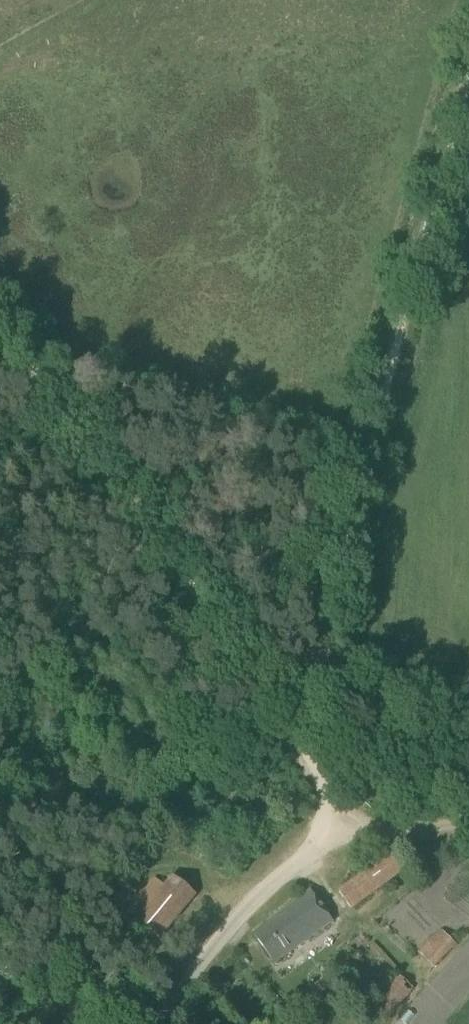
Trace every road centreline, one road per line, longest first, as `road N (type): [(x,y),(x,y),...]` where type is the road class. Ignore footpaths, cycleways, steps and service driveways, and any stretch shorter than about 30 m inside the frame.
road 1 (track): [(468,59),(325,583),(301,738)]
road 2 (track): [(0,338),(236,639),(301,738)]
road 3 (unclassified): [(156,1023),(262,890),(333,842)]
road 4 (track): [(312,757),(333,842),(381,827),(468,823)]

